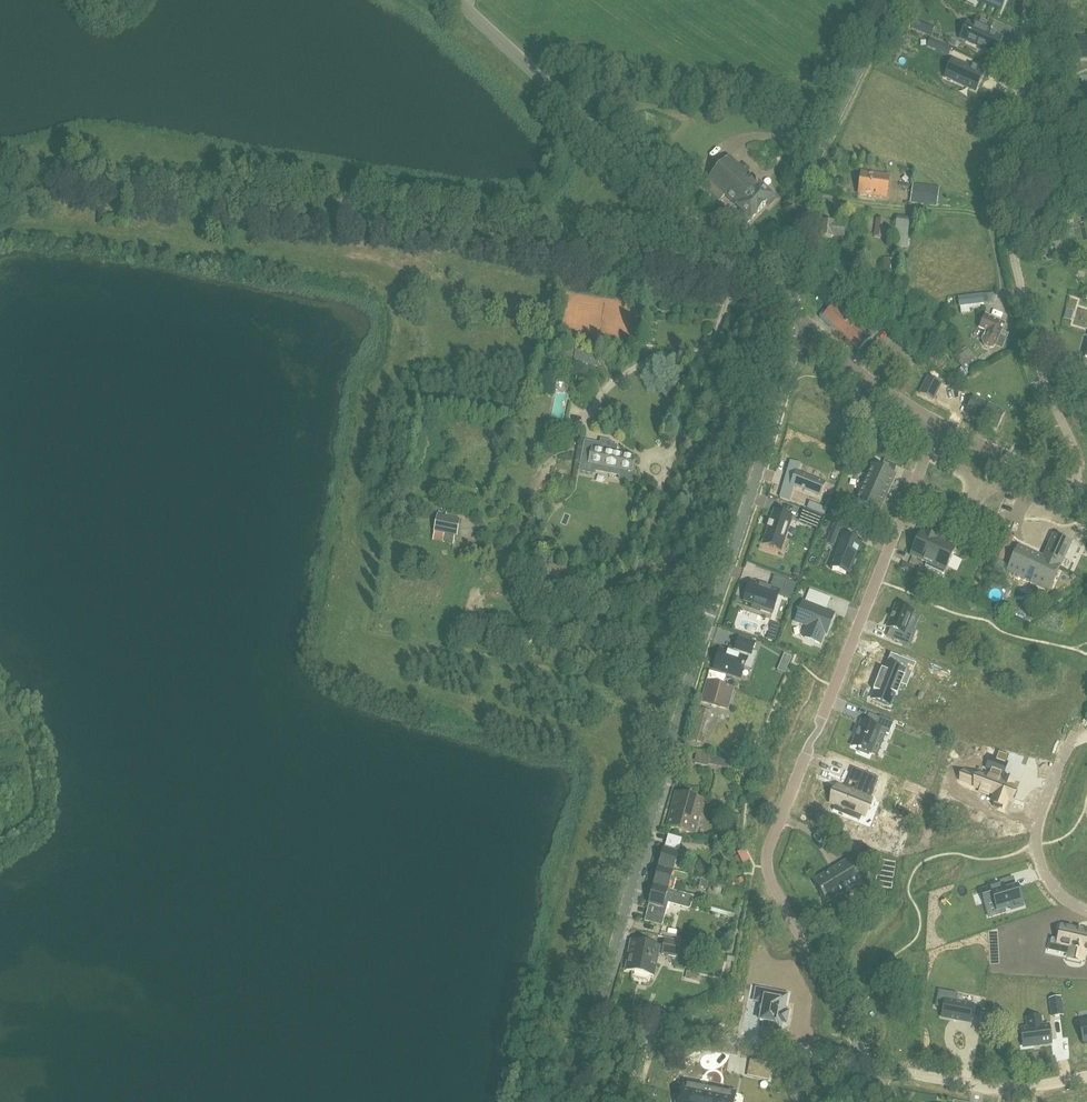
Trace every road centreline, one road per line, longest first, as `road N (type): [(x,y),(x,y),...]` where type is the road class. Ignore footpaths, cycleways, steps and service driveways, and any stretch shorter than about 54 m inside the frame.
road 1 (unclassified): [(570,1101),(800,320)]
road 2 (track): [(721,245),(683,259),(0,165)]
road 3 (residential): [(869,1065),(777,892),(767,858),(939,428)]
road 4 (unclassified): [(784,305),(458,0)]
road 5 (residential): [(1066,487),(1070,464),(1008,227),(1009,199),(1042,136)]
road 6 (unclassified): [(784,305),(799,276),(815,159),(894,0)]
road 7 (residential): [(1086,1076),(1017,1090),(869,1065)]
road 8 (residential): [(1086,911),(1054,888),(1037,839),(1068,746)]
road 9 (residential): [(800,320),(877,392),(939,428)]
road 10 (residential): [(1042,136),(1019,103),(1028,0)]
road 11 (residential): [(939,428),(1066,487)]

